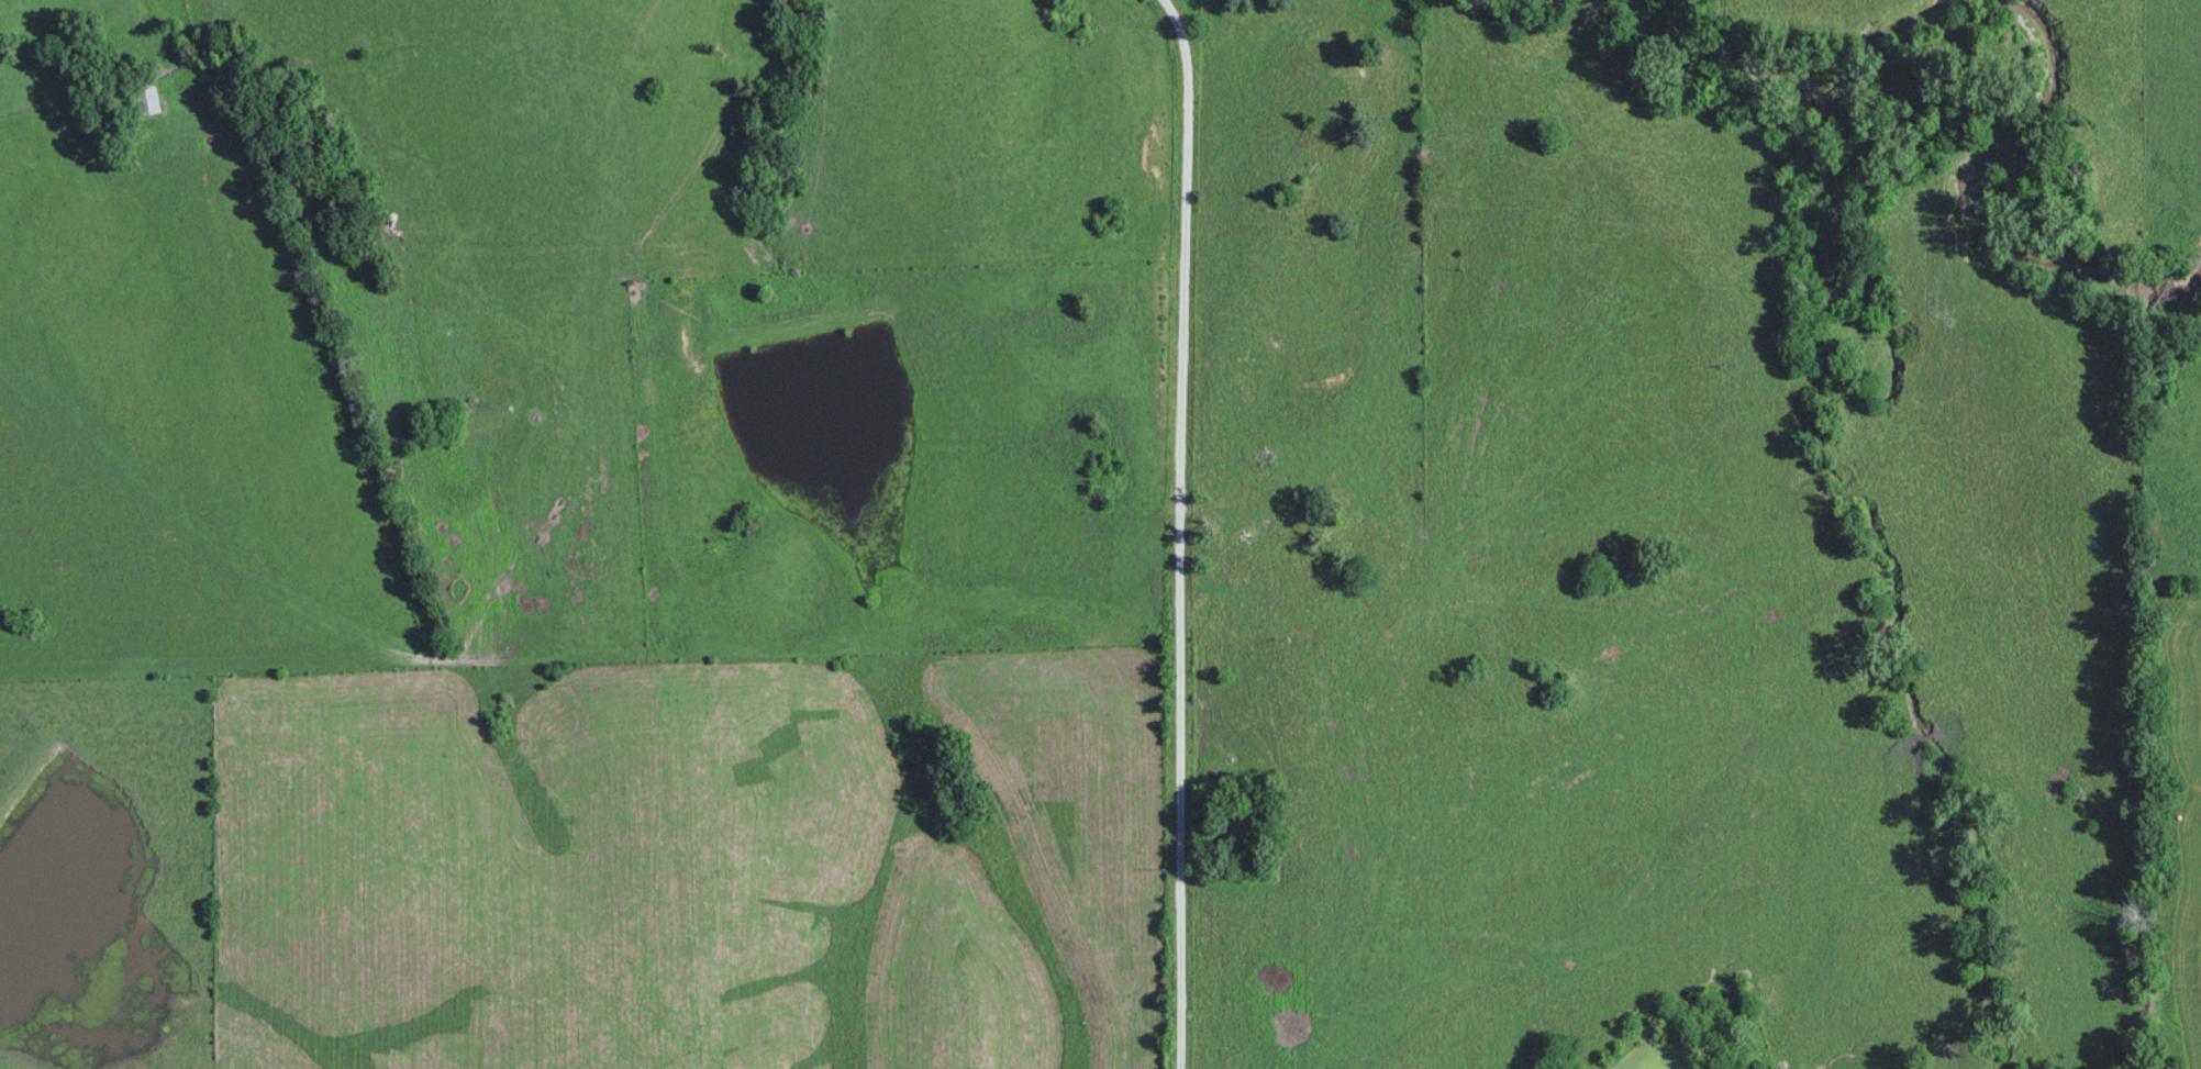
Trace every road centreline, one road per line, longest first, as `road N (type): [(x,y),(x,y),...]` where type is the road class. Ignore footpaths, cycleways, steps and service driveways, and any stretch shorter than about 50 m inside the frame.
road 1 (residential): [(1181,1068),(1178,478),(1188,149),(1180,20),(1165,0)]

